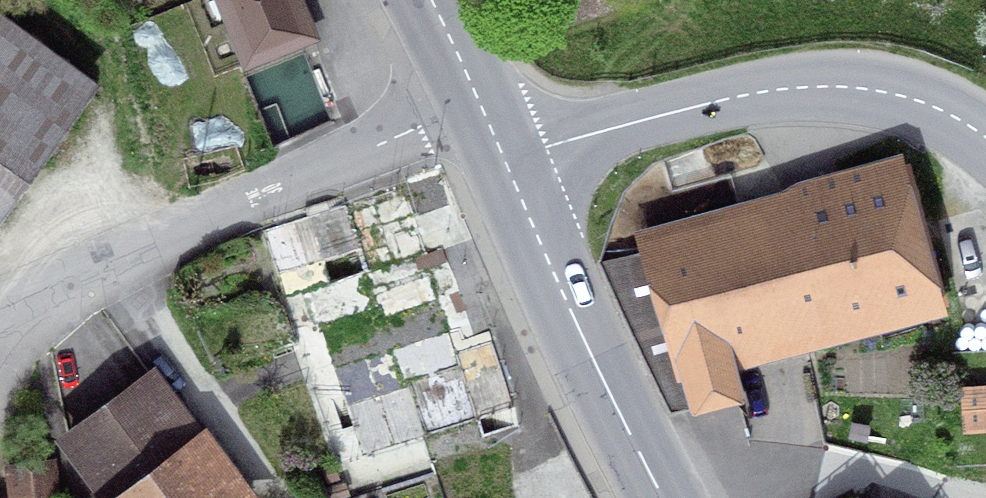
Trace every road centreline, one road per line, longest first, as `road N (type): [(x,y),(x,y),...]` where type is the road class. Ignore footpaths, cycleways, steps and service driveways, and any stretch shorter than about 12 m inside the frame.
road 1 (unclassified): [(484,109),(419,127),(0,302)]
road 2 (tertiary): [(507,163),(628,124),(802,87),(920,100),(985,137)]
road 3 (secondary): [(507,163),(662,497)]
road 4 (secondary): [(432,0),(484,109)]

